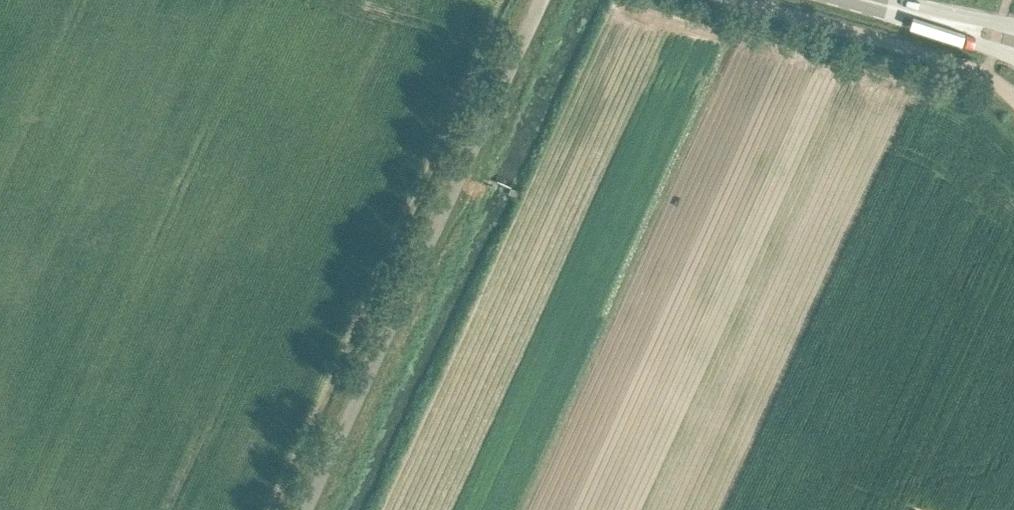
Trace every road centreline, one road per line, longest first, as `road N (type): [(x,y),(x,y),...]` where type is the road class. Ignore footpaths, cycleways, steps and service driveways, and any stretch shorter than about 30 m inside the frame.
road 1 (unclassified): [(313,509),(549,0)]
road 2 (unclassified): [(1013,100),(920,48),(753,0)]

